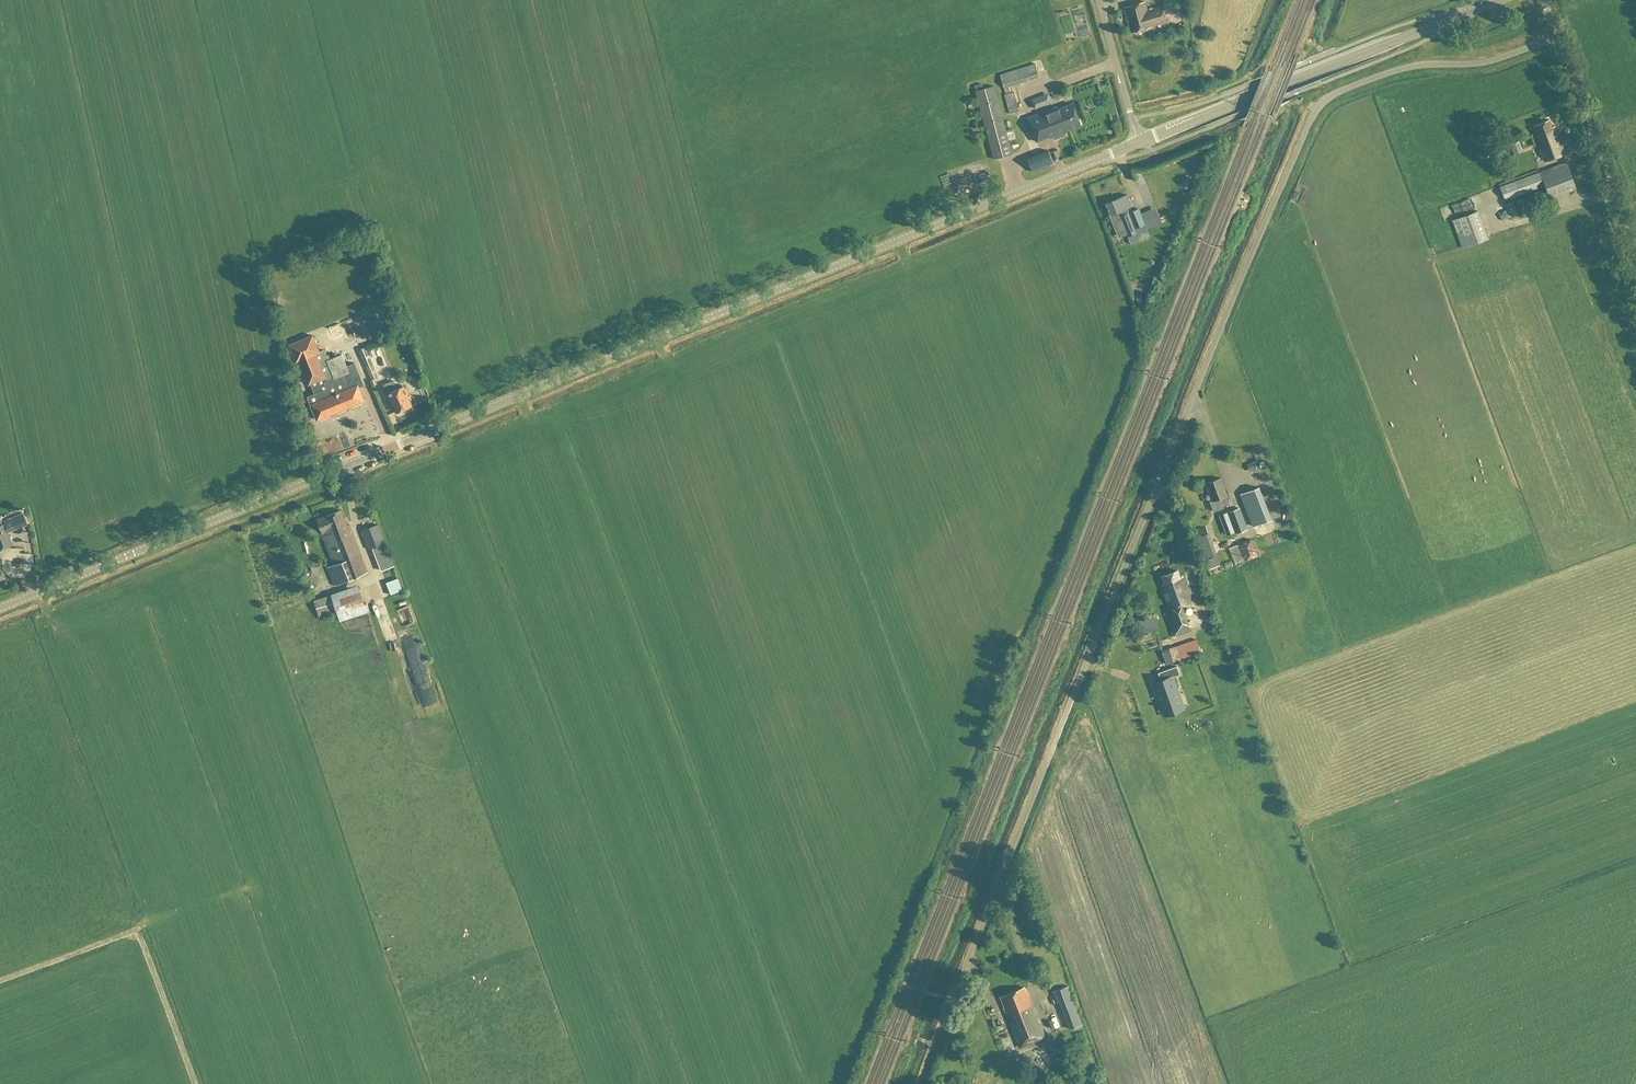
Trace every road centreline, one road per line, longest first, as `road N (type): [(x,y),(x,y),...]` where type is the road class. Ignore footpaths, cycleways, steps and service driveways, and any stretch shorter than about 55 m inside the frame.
road 1 (unclassified): [(0,607),(1138,144)]
road 2 (unclassified): [(991,904),(1315,110),(1334,94),(1397,71),(1492,62),(1556,37)]
road 3 (unclassified): [(1138,144),(1503,0)]
road 4 (unclassified): [(1635,253),(1556,37)]
road 5 (track): [(920,1083),(991,904)]
road 6 (unclassified): [(1138,144),(1097,0)]

